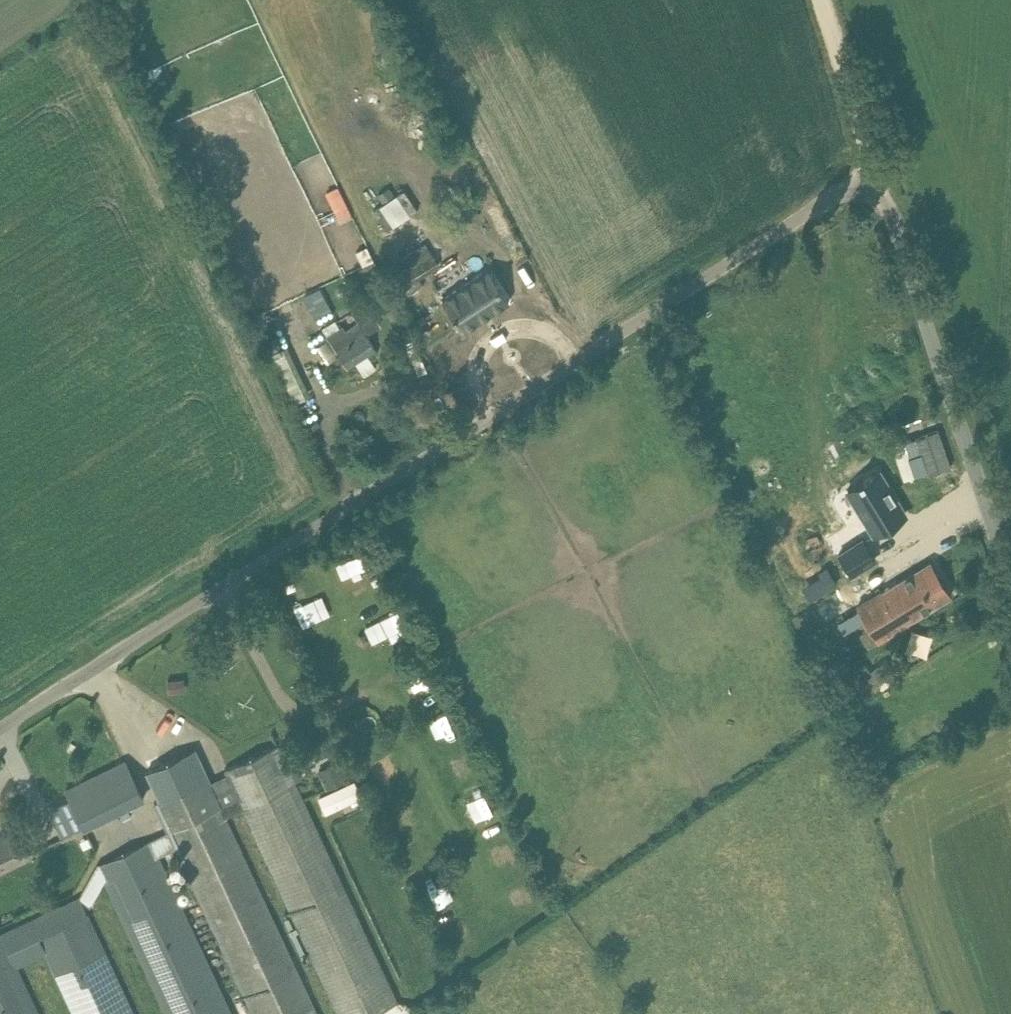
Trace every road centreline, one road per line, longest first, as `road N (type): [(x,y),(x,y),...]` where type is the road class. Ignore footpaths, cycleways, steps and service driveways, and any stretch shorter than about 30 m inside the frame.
road 1 (unclassified): [(0,728),(878,176)]
road 2 (unclassified): [(1010,583),(878,176)]
road 3 (track): [(878,176),(821,0)]

